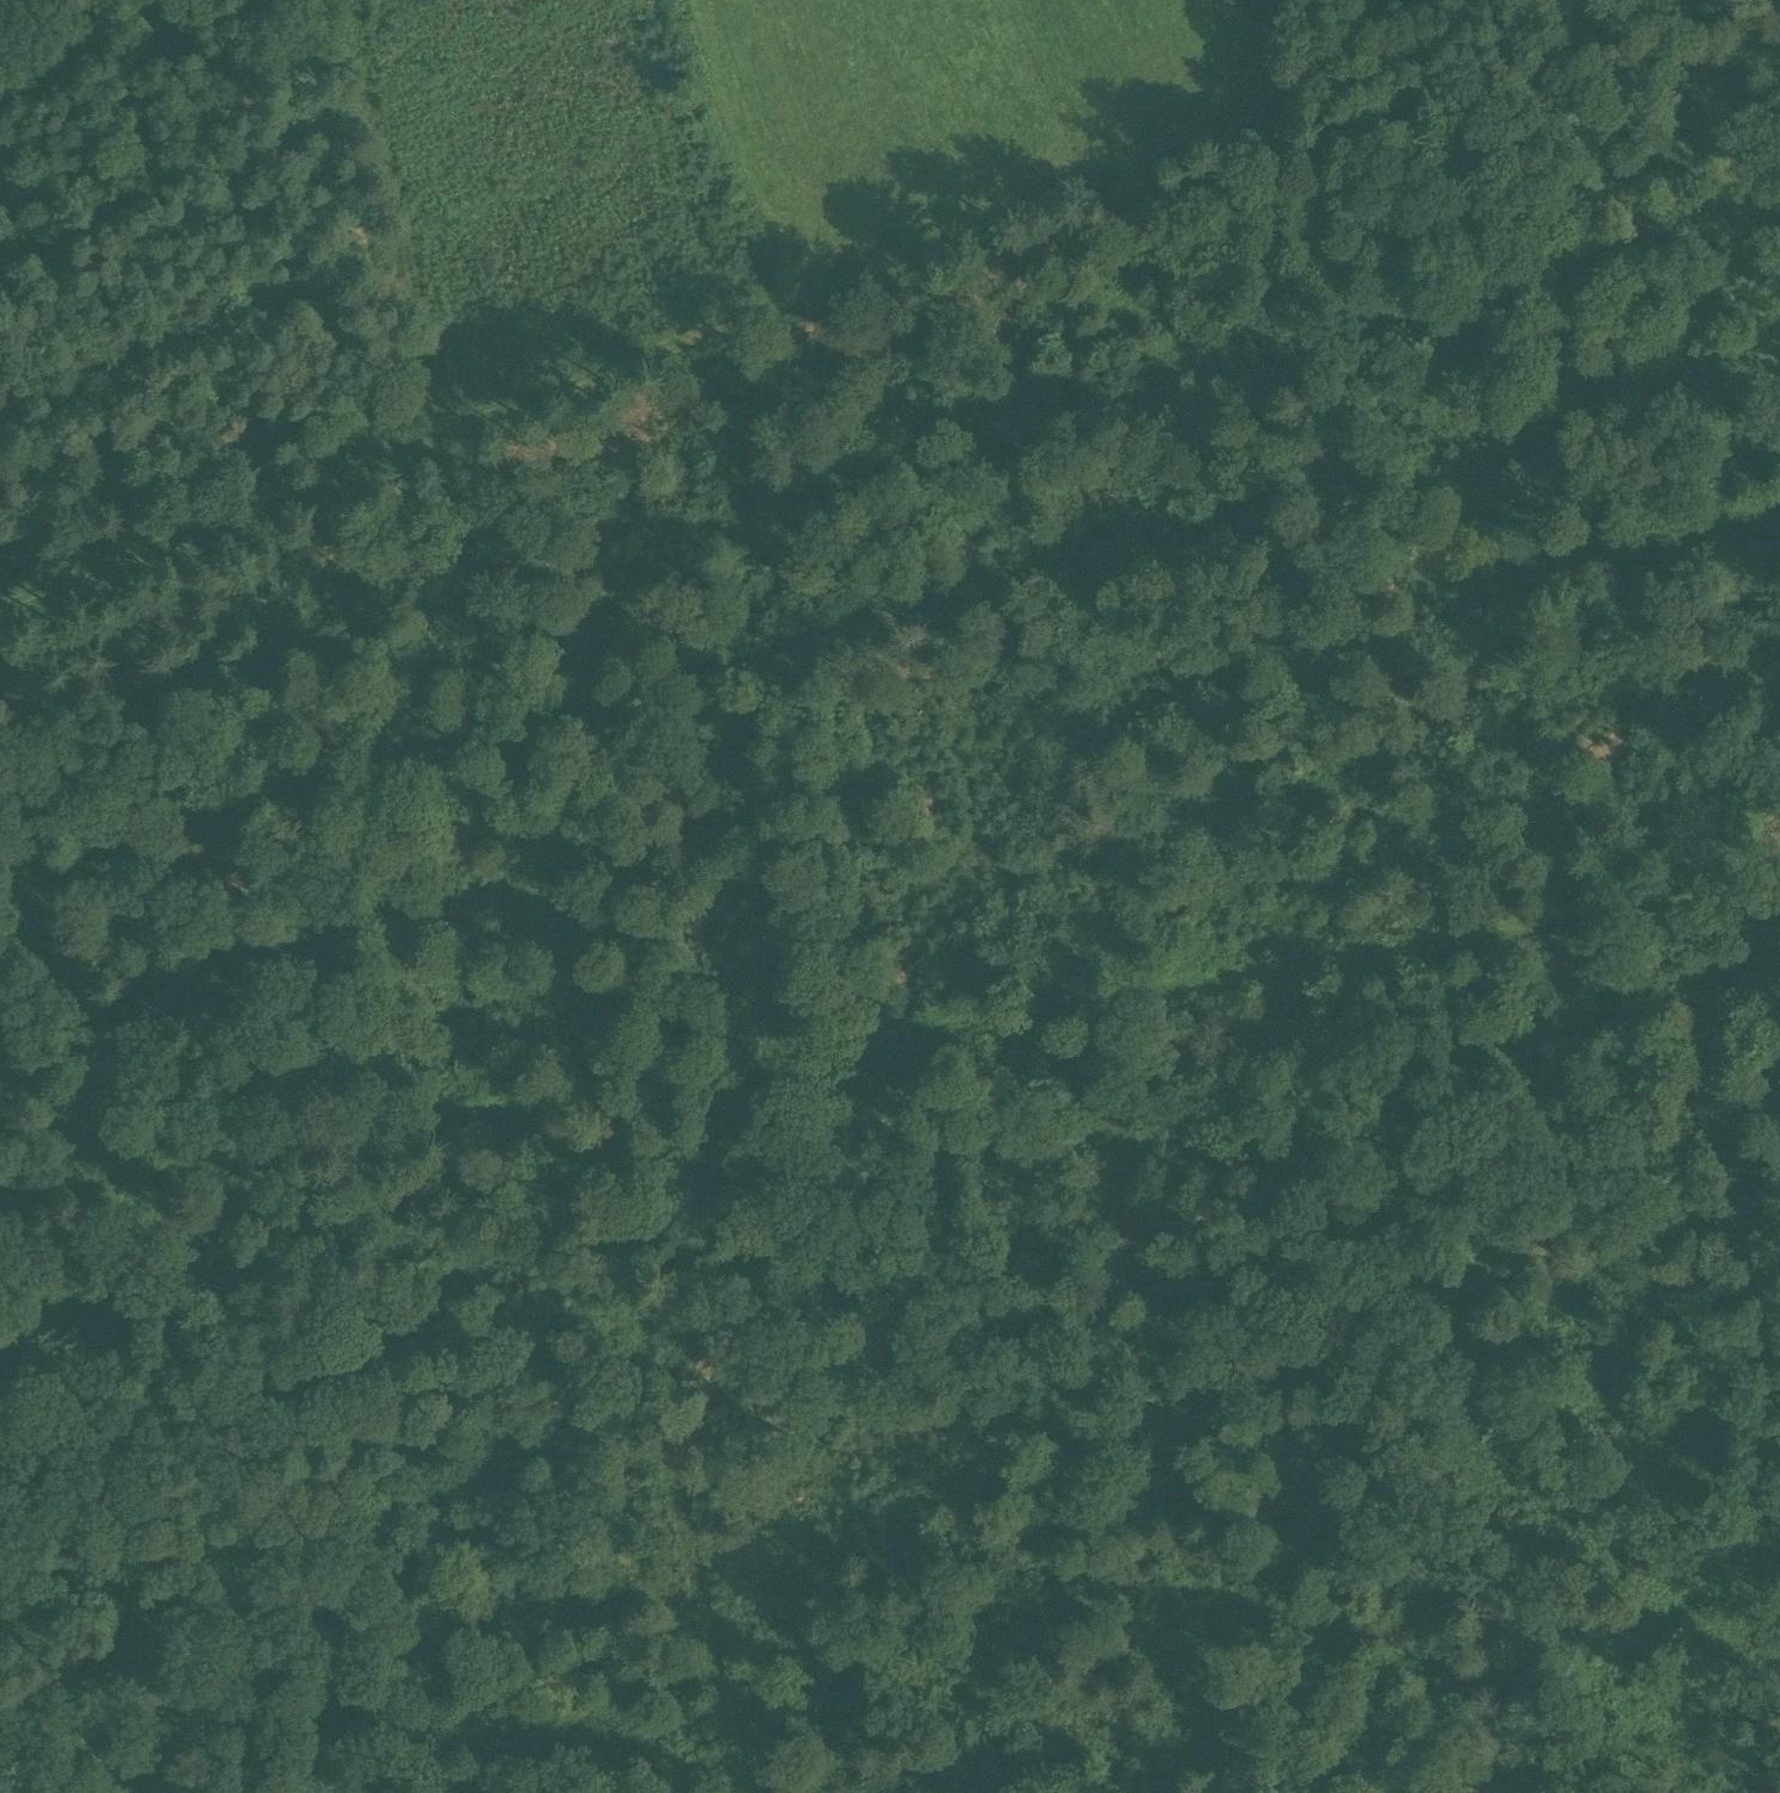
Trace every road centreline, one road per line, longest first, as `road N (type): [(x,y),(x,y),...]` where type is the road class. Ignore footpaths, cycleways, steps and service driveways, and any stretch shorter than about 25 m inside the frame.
road 1 (track): [(430,438),(558,1077),(732,1792)]
road 2 (track): [(0,599),(816,294)]
road 3 (track): [(1679,0),(1779,417)]

